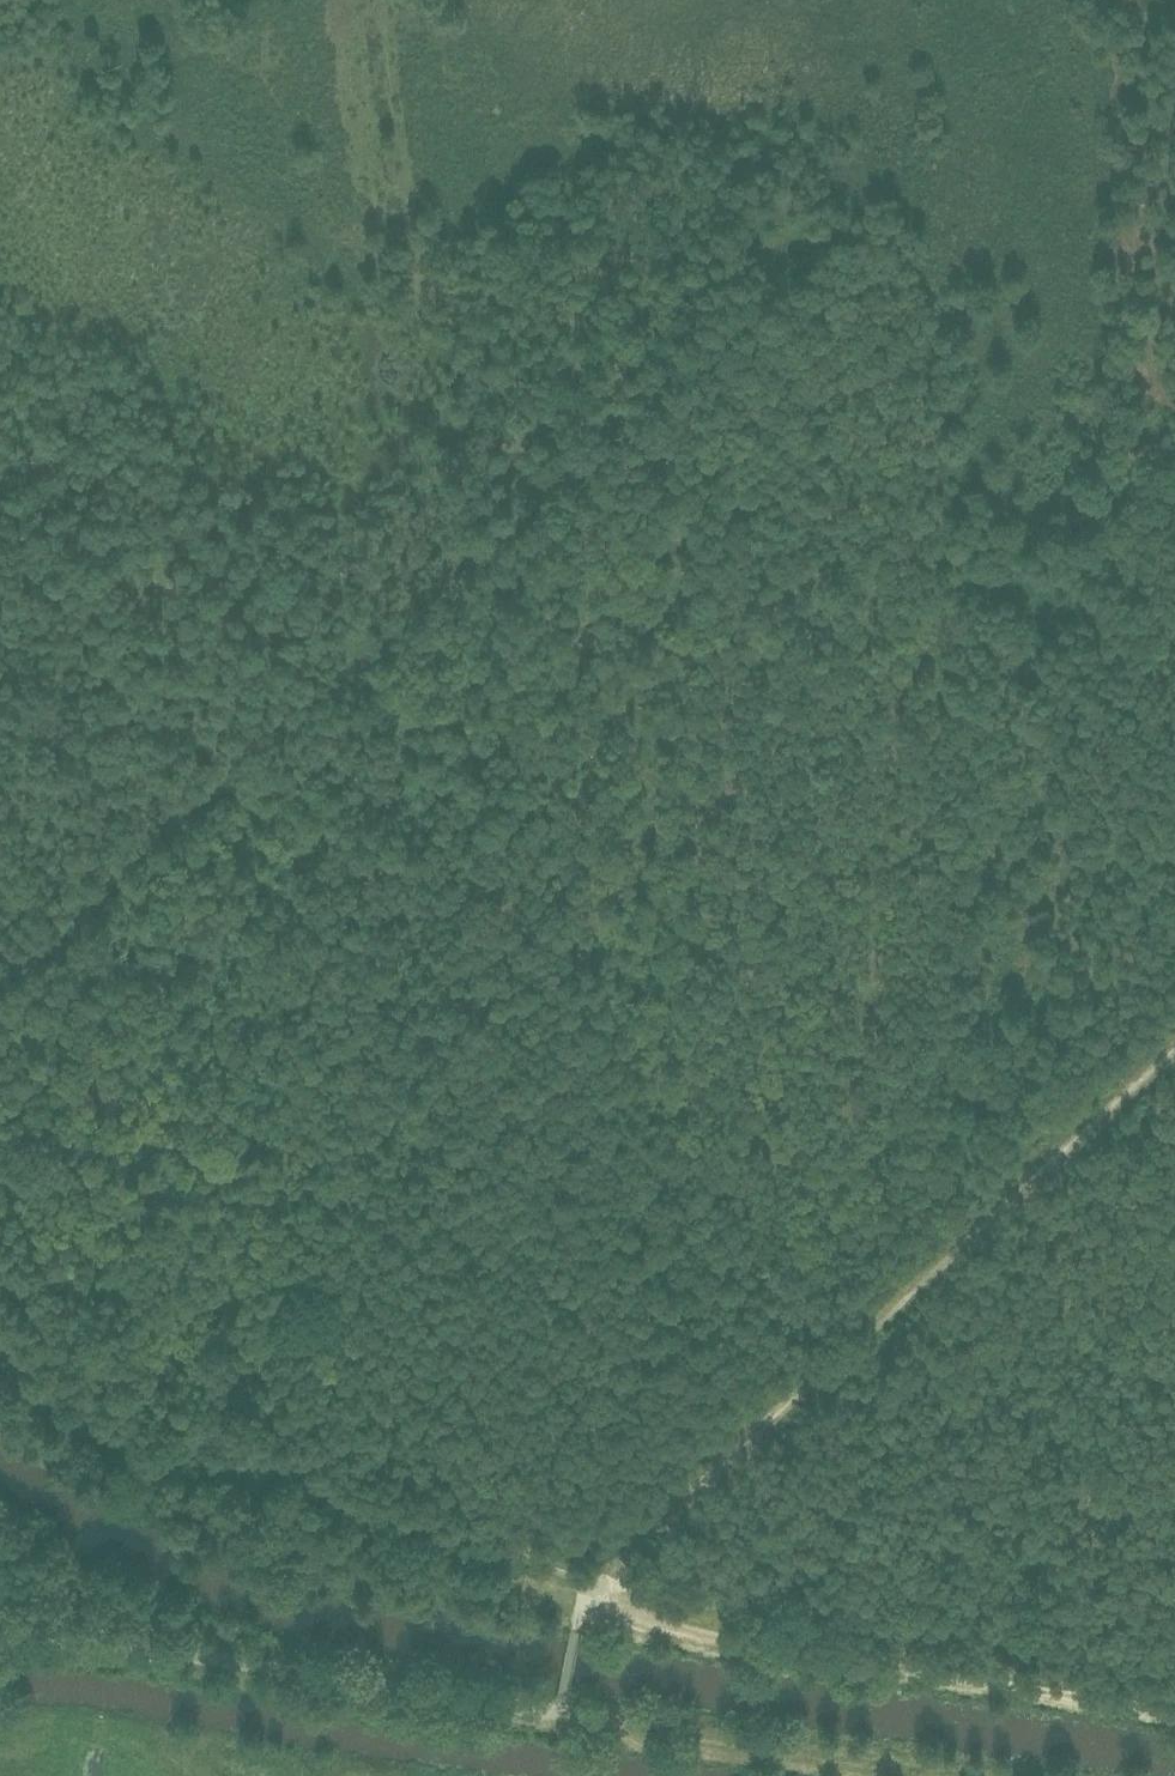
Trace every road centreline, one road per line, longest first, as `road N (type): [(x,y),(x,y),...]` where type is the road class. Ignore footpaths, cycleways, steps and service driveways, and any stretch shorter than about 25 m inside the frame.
road 1 (track): [(1174,1036),(608,1580)]
road 2 (track): [(1174,1708),(748,1644),(582,1602)]
road 3 (track): [(195,1655),(534,1712),(553,1709),(563,1696)]
road 4 (track): [(0,1627),(195,1655)]

